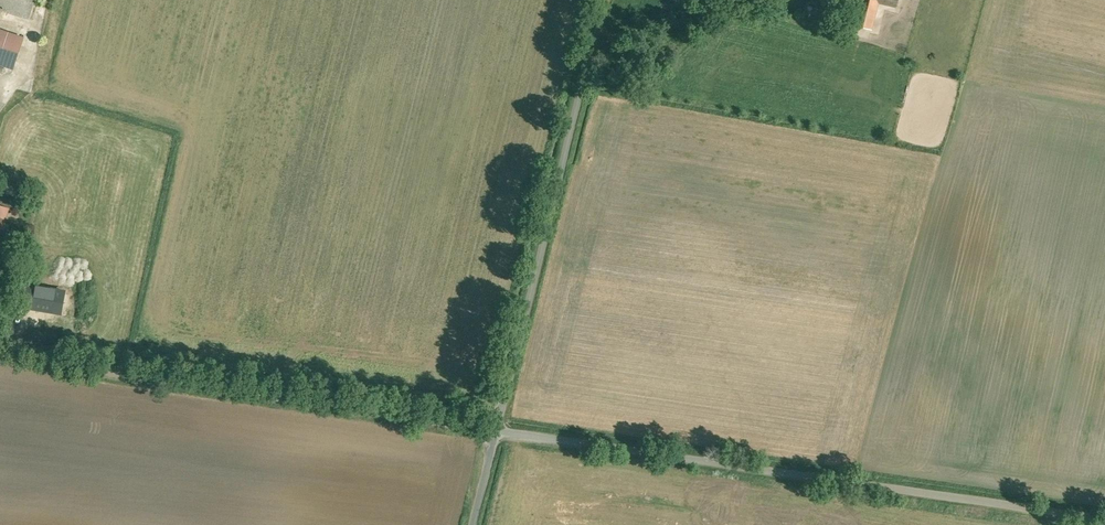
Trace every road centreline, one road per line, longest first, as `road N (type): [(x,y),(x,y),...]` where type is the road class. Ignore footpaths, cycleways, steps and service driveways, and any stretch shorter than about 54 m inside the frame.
road 1 (unclassified): [(495,431),(1104,520)]
road 2 (unclassified): [(0,340),(241,395),(495,431)]
road 3 (unclassified): [(600,0),(495,431)]

